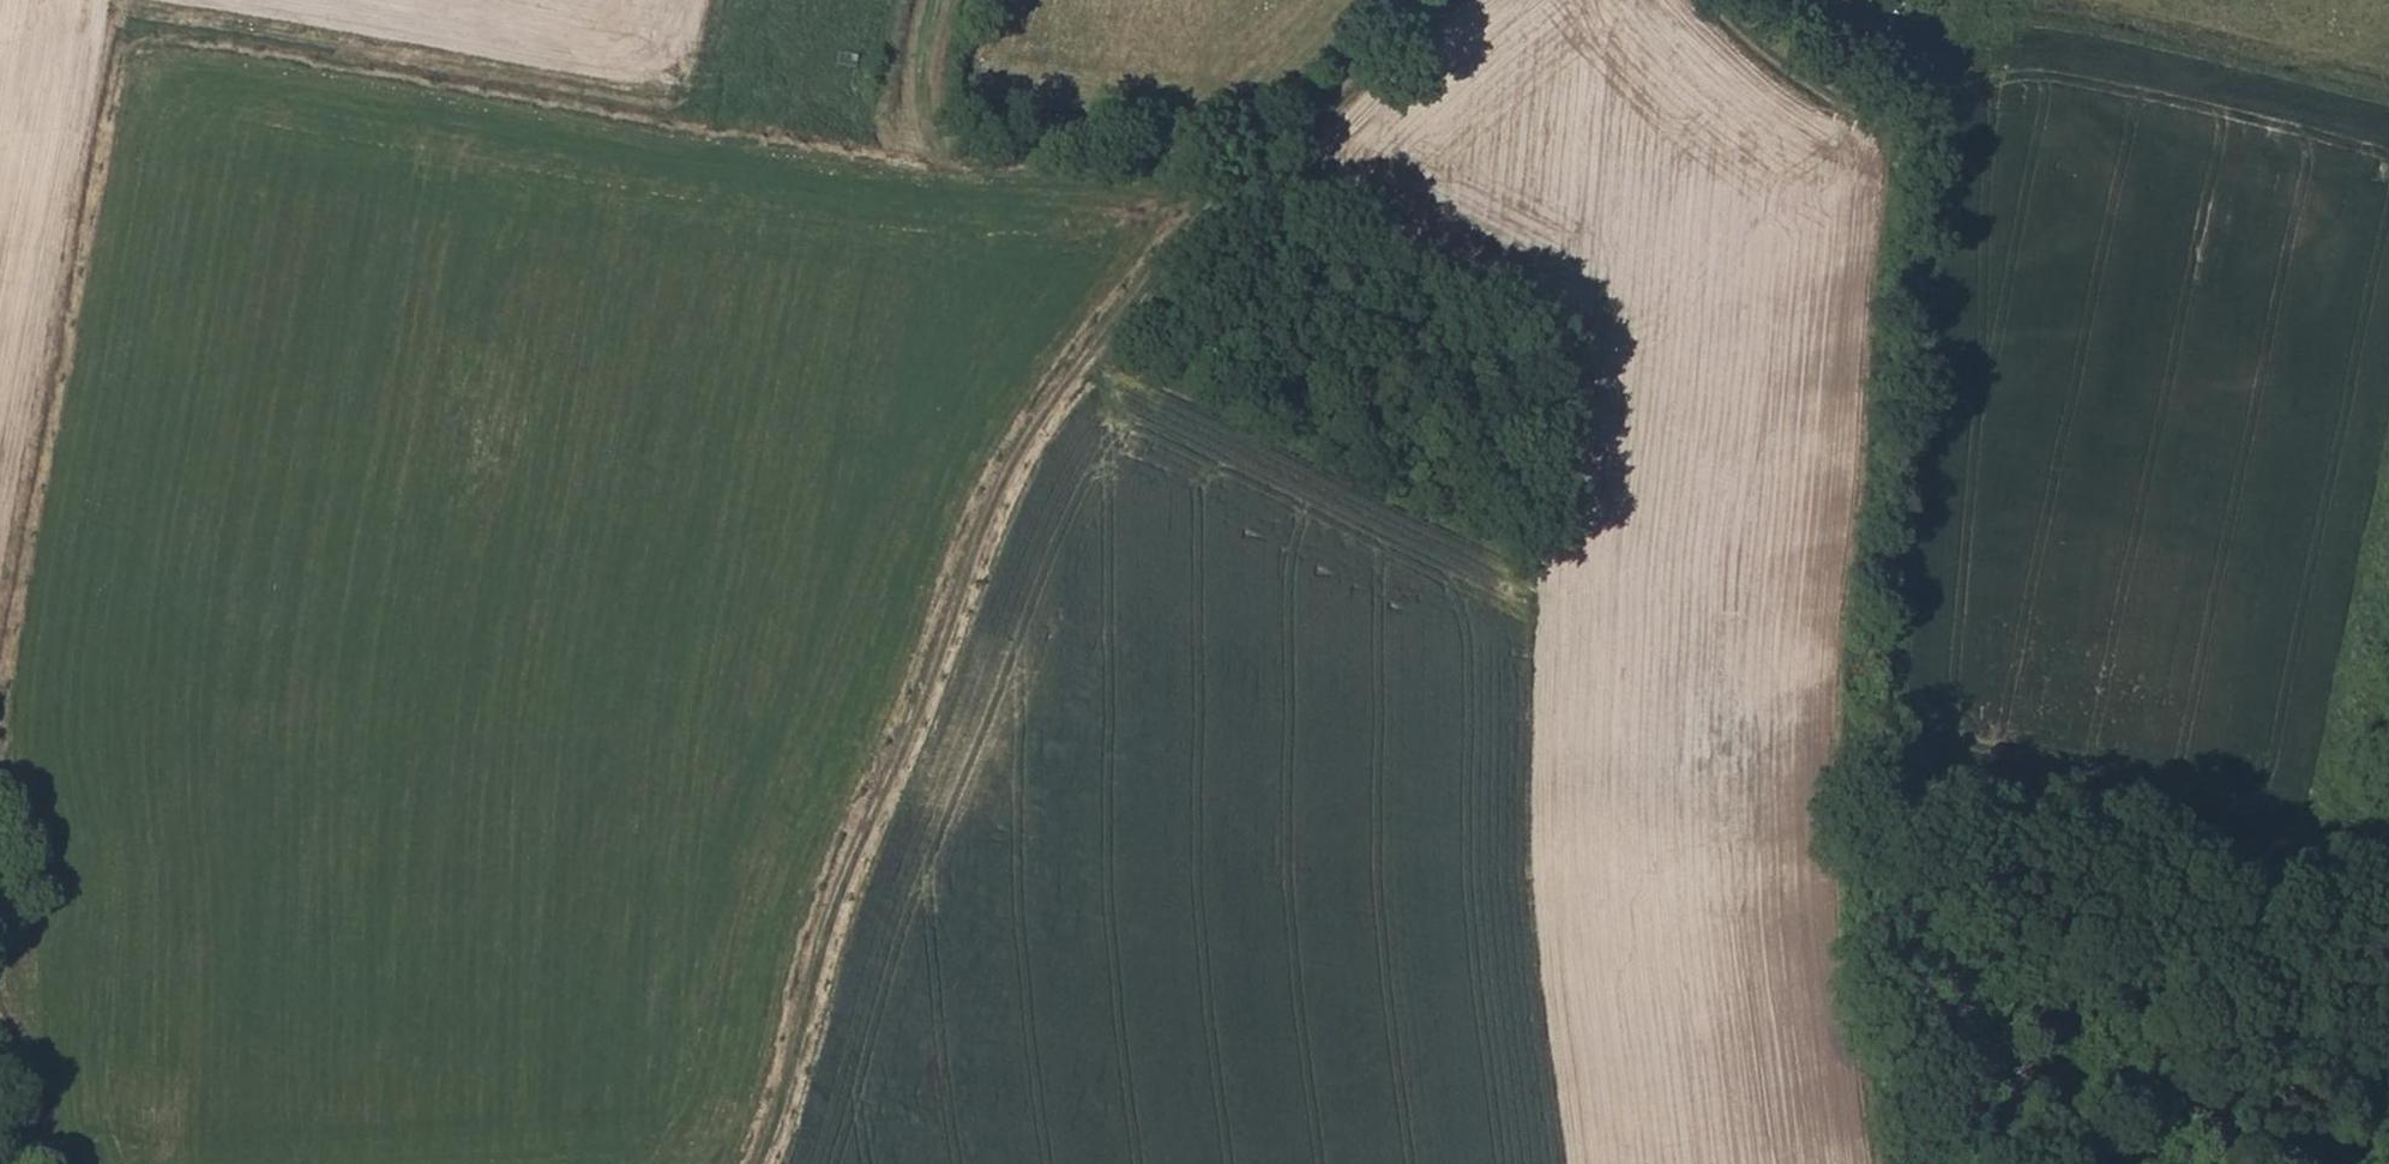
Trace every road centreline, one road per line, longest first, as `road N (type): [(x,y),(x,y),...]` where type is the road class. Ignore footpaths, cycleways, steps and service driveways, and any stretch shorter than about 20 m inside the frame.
road 1 (track): [(762,1163),(787,1114),(816,951),(927,693),(1011,459),(1239,173),(1425,0)]

